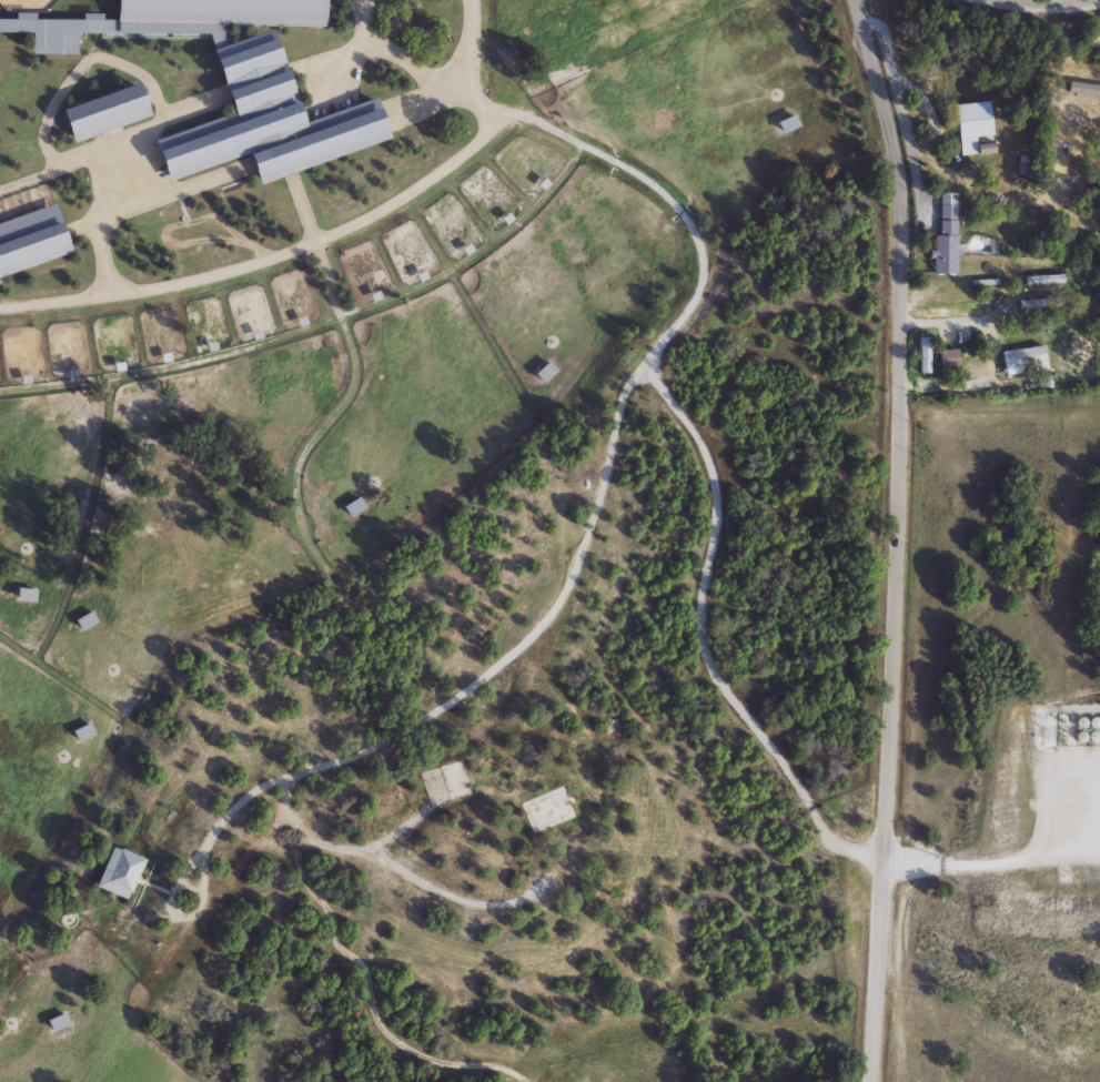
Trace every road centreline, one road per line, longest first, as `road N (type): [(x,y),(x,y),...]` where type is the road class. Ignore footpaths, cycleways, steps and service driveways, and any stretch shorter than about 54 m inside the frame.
road 1 (residential): [(469,0),(462,90),(653,184),(696,233),(703,279),(657,348),(653,378),(714,472),(707,661),(768,740),(821,831),(839,846),(882,857)]
road 2 (tertiary): [(872,1081),(896,587),(901,241),(897,162),(855,0)]
road 3 (residential): [(462,90),(415,70),(372,38),(359,0)]

